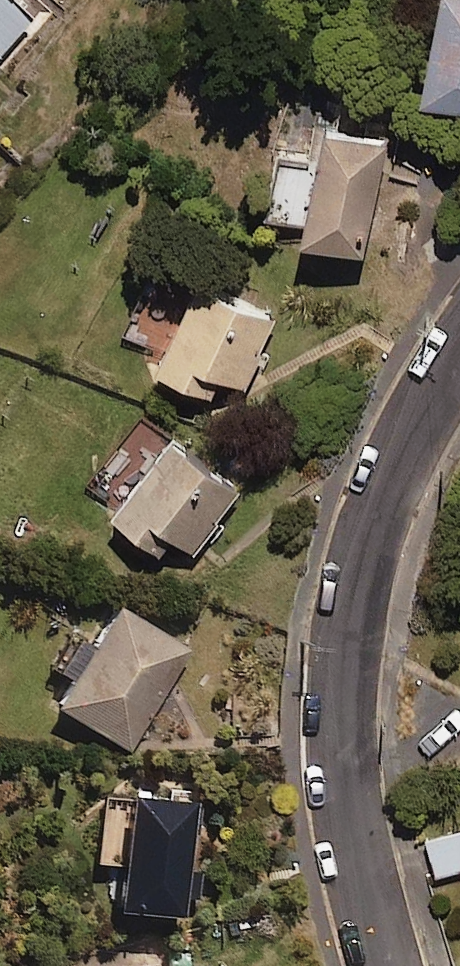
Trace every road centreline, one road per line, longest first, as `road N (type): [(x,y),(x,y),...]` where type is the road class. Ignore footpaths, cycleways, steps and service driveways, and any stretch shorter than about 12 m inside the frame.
road 1 (residential): [(389,965),(357,837),(340,650),(364,539),(395,455),(459,344)]

